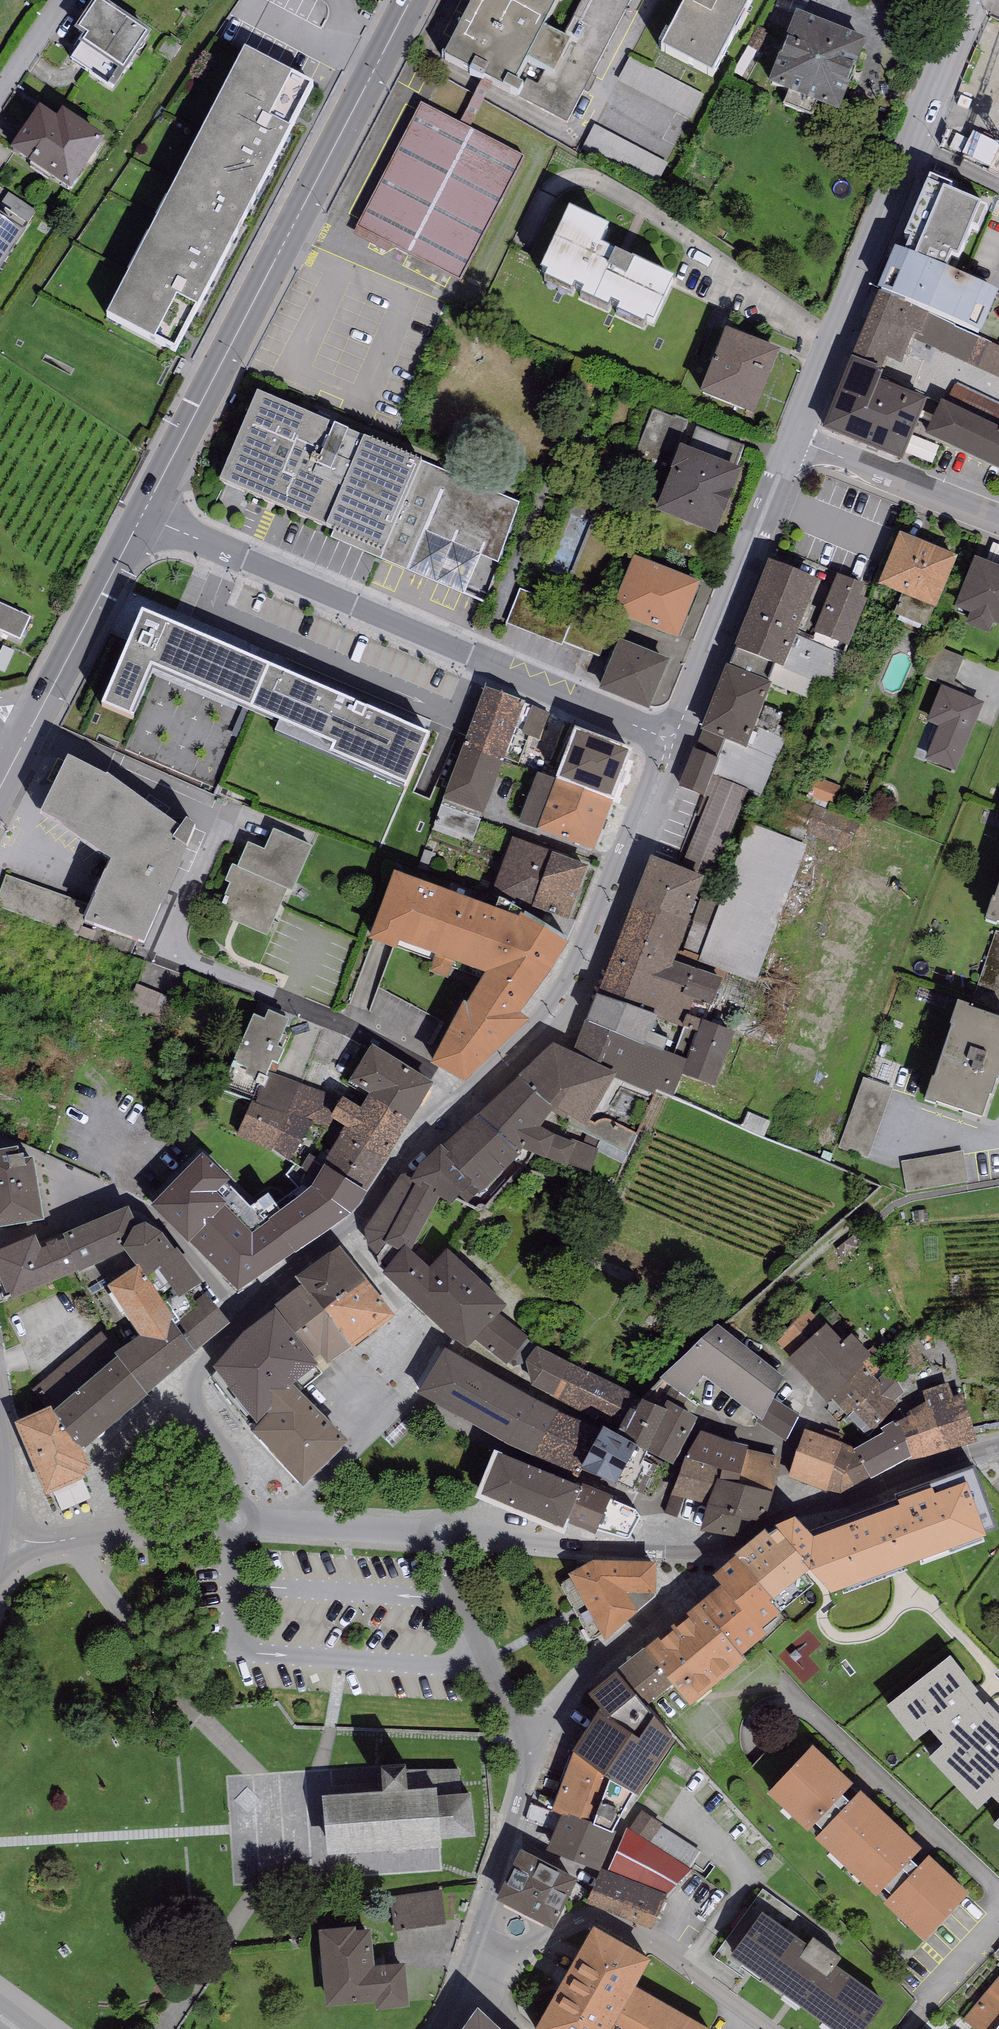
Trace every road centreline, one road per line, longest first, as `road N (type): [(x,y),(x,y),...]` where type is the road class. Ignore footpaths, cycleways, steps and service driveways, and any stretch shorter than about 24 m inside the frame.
road 1 (primary): [(142,515),(410,0)]
road 2 (unclassified): [(142,515),(666,742)]
road 3 (residential): [(398,1166),(415,1163),(561,1023),(672,769),(666,742)]
road 4 (residential): [(666,742),(579,958),(543,1016),(398,1166)]
road 5 (residential): [(791,437),(966,12)]
road 6 (residential): [(398,1166),(366,1210),(205,1362),(192,1392),(232,1464),(236,1519)]
road 7 (residential): [(476,1994),(551,1937),(592,1919),(628,1932),(771,2028)]
road 8 (residential): [(666,742),(791,437)]
road 9 (primary): [(0,789),(142,515)]
road 10 (residential): [(714,1558),(780,1518),(998,1449)]
road 11 (residential): [(714,1558),(442,1534)]
road 12 (residential): [(714,1558),(577,1681),(530,1747)]
road 13 (residential): [(530,1747),(459,1987)]
road 14 (residential): [(236,1519),(52,1541),(1,1535)]
road 15 (residential): [(442,1534),(487,1661),(530,1747)]
road 16 (residential): [(791,437),(998,516)]
road 17 (residential): [(442,1534),(236,1519)]

